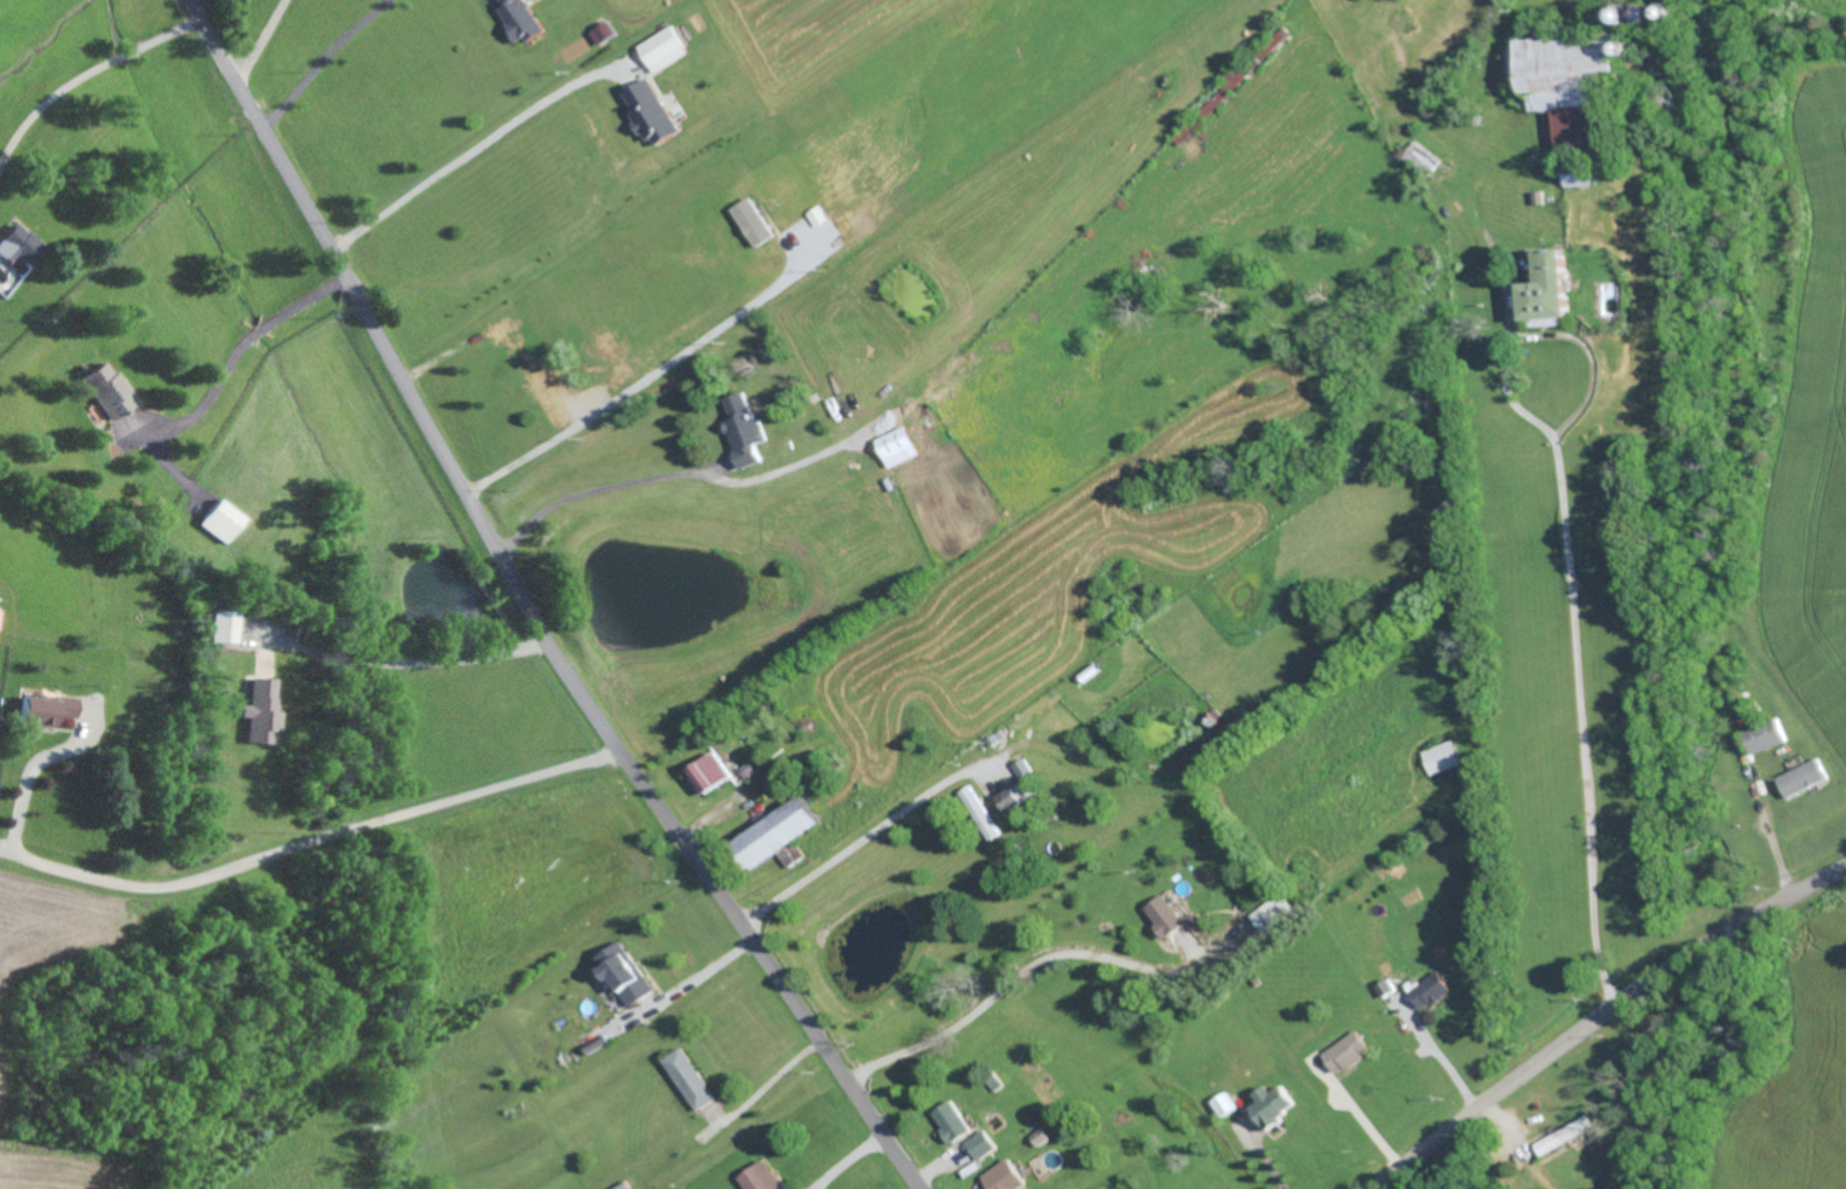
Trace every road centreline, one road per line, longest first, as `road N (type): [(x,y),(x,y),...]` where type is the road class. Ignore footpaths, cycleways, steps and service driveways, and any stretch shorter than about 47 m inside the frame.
road 1 (residential): [(919,1188),(554,654),(187,0)]
road 2 (residential): [(617,751),(180,883),(131,885),(0,850)]
road 3 (secondary): [(1383,1188),(1614,1009),(1845,874)]

